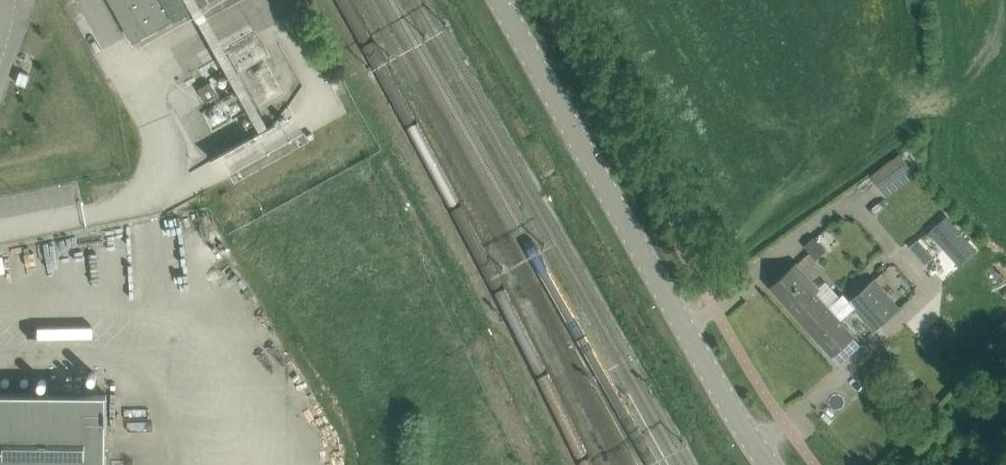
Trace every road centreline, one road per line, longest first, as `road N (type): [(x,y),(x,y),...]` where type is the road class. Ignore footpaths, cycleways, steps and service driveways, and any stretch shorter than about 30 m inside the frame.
road 1 (tertiary): [(770,464),(500,0)]

